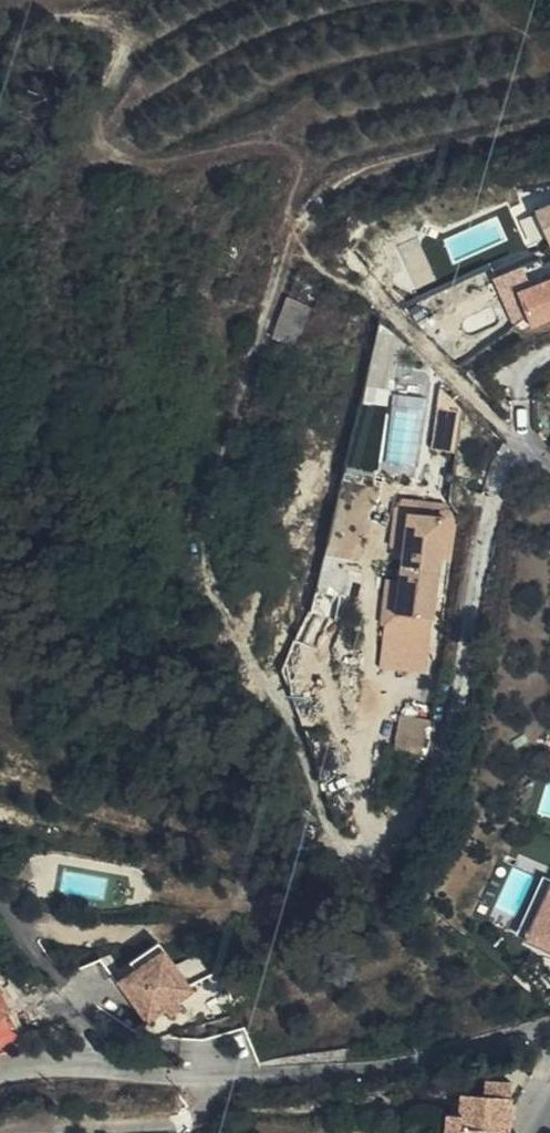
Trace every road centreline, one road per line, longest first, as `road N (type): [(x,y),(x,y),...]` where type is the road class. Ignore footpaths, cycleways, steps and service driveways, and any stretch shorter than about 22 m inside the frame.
road 1 (track): [(0,26),(13,33),(84,21),(113,32),(124,50),(101,104),(100,135),(117,159),(153,164),(258,141),(285,152),(292,211),(308,253),(522,448)]
road 2 (residential): [(549,1024),(480,1052),(385,1069),(0,1073)]

